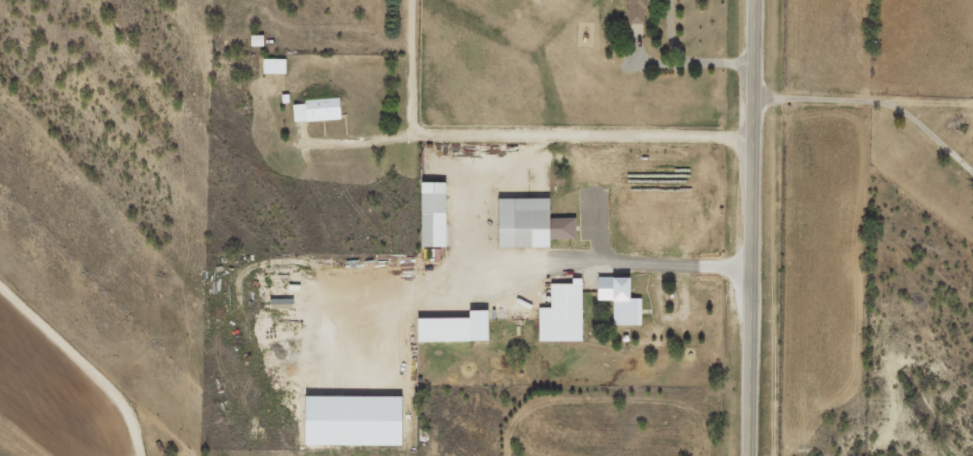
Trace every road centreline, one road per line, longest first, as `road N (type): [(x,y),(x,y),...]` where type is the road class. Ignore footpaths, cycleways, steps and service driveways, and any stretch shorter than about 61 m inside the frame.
road 1 (tertiary): [(756,0),(750,455)]

